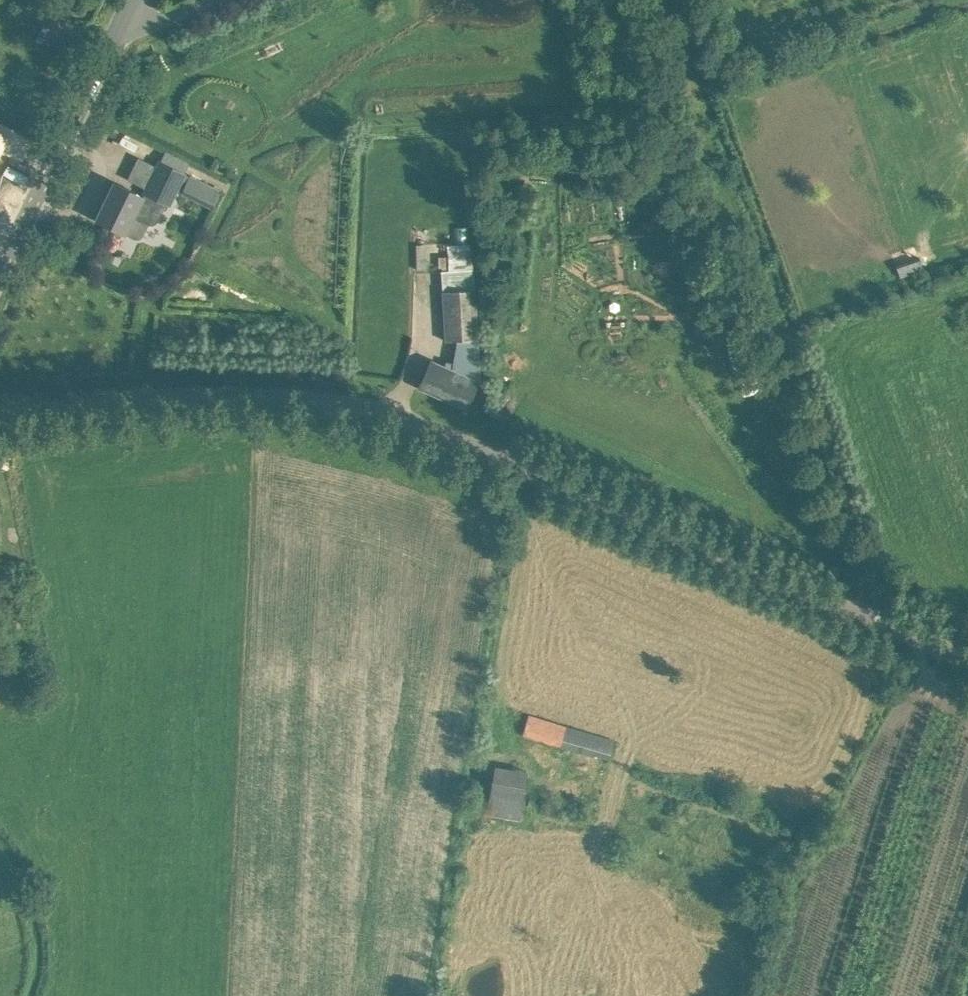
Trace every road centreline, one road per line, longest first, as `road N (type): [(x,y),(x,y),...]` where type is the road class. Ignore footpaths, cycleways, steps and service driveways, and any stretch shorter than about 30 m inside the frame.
road 1 (unclassified): [(967,654),(438,418),(366,396),(88,399),(0,409)]
road 2 (track): [(864,608),(656,0)]
road 3 (tertiary): [(0,280),(125,18)]

